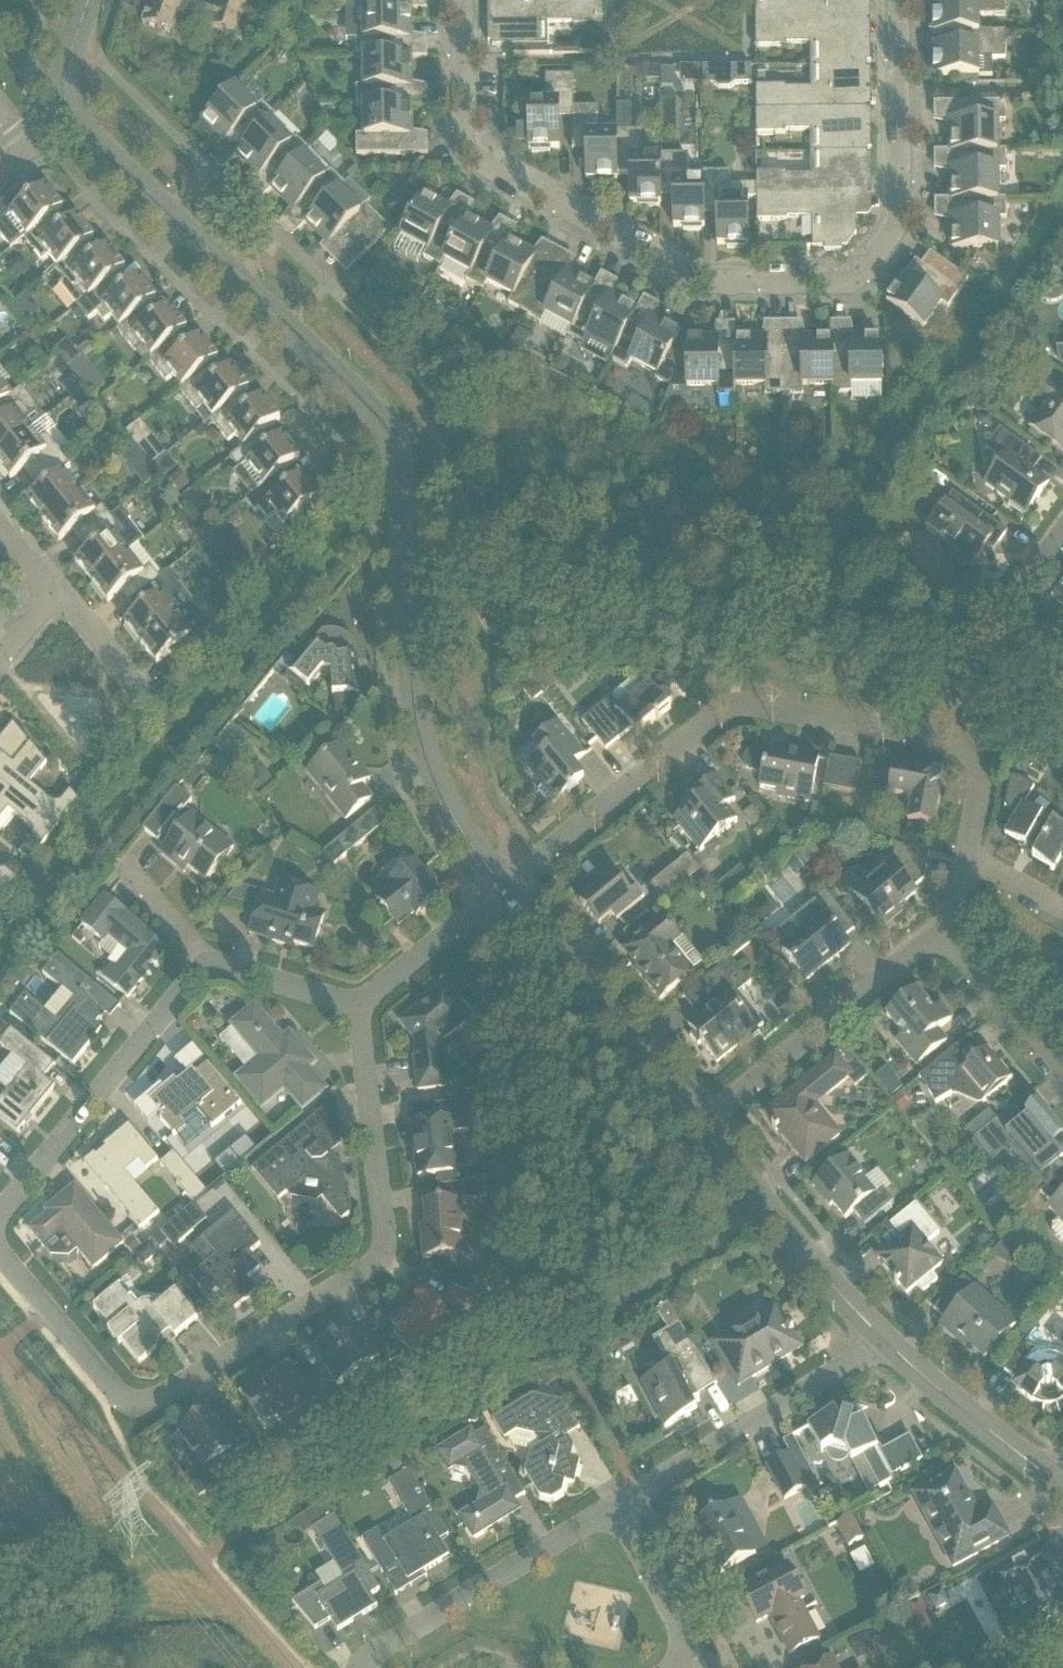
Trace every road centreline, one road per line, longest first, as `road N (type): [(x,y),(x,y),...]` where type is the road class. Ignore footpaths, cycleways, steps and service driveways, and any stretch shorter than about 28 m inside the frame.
road 1 (tertiary): [(504,889),(444,795),(425,745),(406,468),(380,418),(74,122)]
road 2 (residential): [(898,0),(899,220),(854,283),(708,285),(463,145),(463,0)]
road 3 (residential): [(970,860),(983,766),(966,744),(741,704),(716,713),(504,889)]
road 4 (residential): [(385,1254),(164,1400),(137,1403),(111,1387),(0,1253)]
road 5 (residential): [(0,1221),(203,968),(358,1005)]
road 6 (residential): [(616,1507),(882,1341)]
road 7 (residential): [(701,1125),(939,930)]
road 8 (tertiary): [(701,1125),(504,889)]
road 9 (residential): [(366,1667),(373,1652),(616,1507)]
road 10 (tertiary): [(882,1341),(701,1125)]
road 11 (residential): [(358,1005),(385,1254)]
road 12 (tertiary): [(1053,1484),(882,1341)]
road 13 (residential): [(1062,1078),(939,930)]
road 14 (residential): [(358,1005),(504,889)]
road 15 (residential): [(1062,654),(1010,626),(1007,610),(1062,532)]
road 16 (residential): [(616,1507),(687,1639),(681,1659)]
road 17 (tertiary): [(74,122),(64,69),(90,0)]

